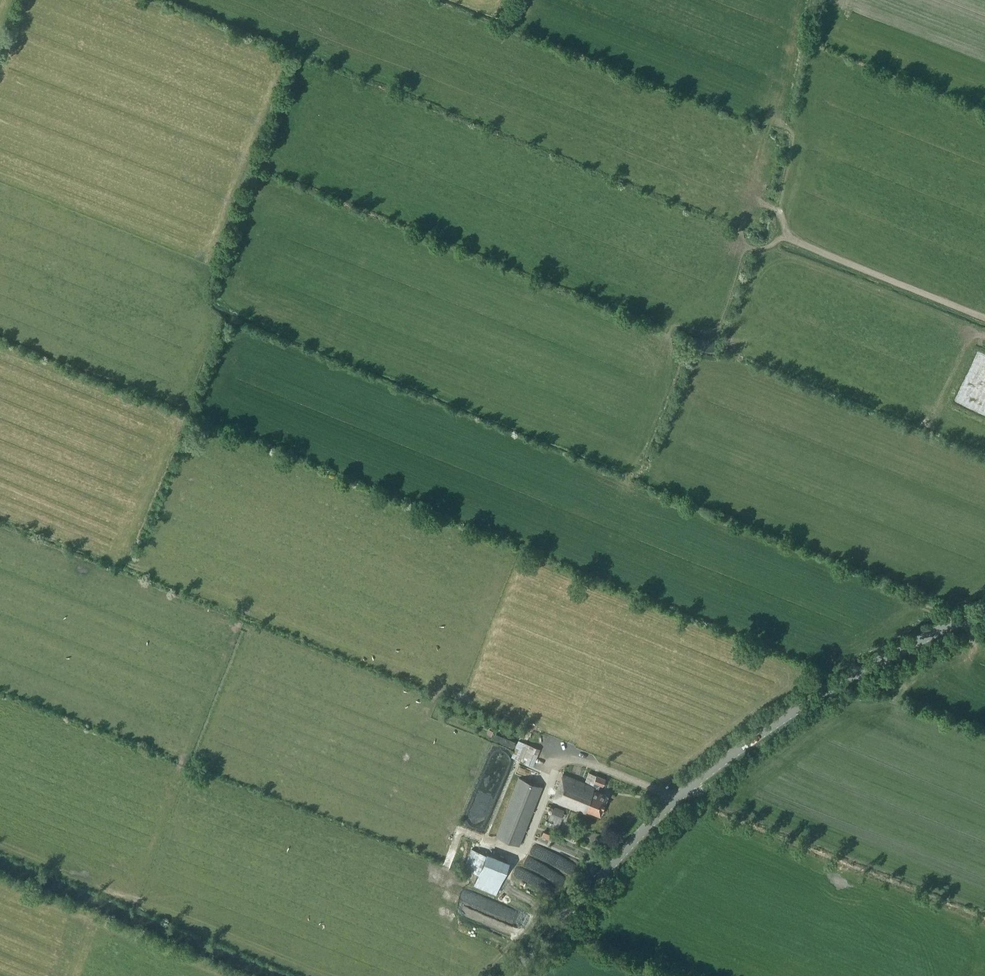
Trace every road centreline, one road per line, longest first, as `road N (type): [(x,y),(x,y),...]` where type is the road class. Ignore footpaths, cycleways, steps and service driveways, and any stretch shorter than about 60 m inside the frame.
road 1 (tertiary): [(509,975),(701,776),(815,697),(984,609)]

